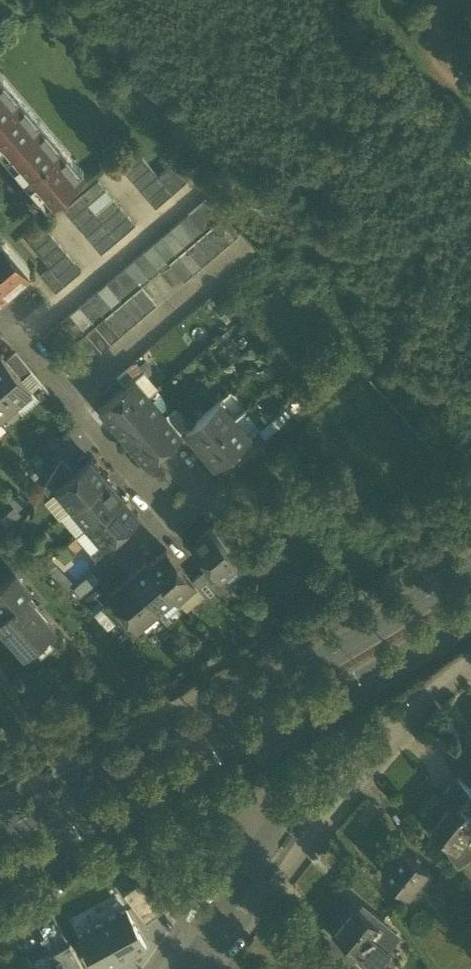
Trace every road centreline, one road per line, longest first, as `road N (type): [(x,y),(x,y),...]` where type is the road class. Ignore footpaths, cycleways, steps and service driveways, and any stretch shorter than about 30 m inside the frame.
road 1 (primary): [(470,568),(292,678),(0,833)]
road 2 (primary): [(0,879),(470,616)]
road 3 (residential): [(257,813),(223,902),(179,968)]

